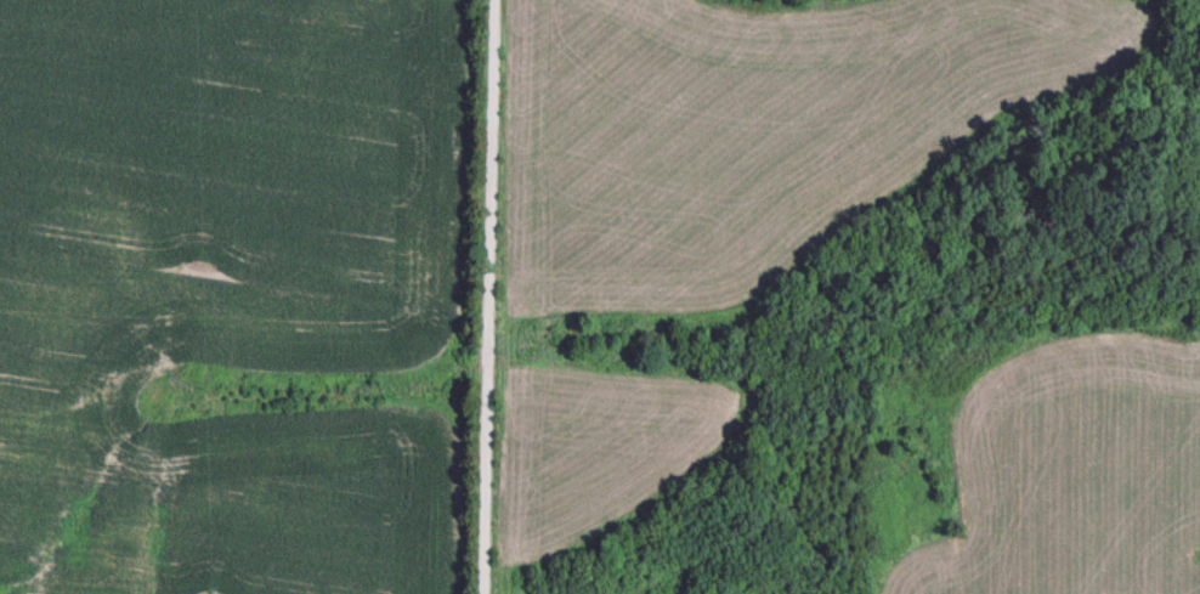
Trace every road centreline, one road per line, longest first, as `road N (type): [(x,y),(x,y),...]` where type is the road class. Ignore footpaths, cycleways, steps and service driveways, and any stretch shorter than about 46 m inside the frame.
road 1 (residential): [(496,0),(485,593)]

